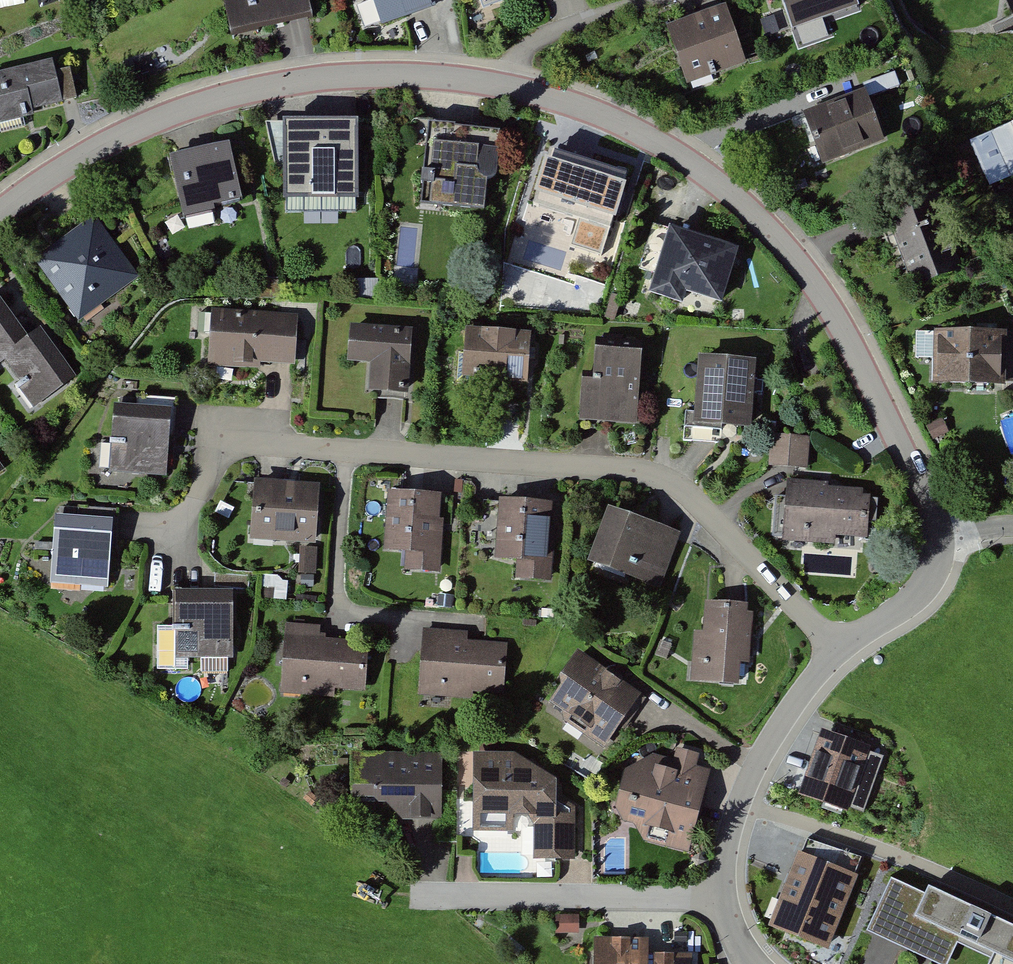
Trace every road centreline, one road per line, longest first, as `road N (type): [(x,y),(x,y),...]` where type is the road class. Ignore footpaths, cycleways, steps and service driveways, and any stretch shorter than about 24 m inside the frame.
road 1 (residential): [(0,214),(90,151),(176,112),(278,82),(398,74),(510,87),(601,114),(697,167),(765,222),(821,294),(942,539)]
road 2 (residential): [(208,440),(634,469),(677,483),(838,649)]
road 3 (residential): [(412,895),(133,877),(0,858)]
road 4 (residential): [(412,895),(718,896)]
road 5 (residential): [(718,896),(740,803),(781,720),(838,649)]
road 6 (residential): [(838,649),(914,599),(935,569),(942,539)]

